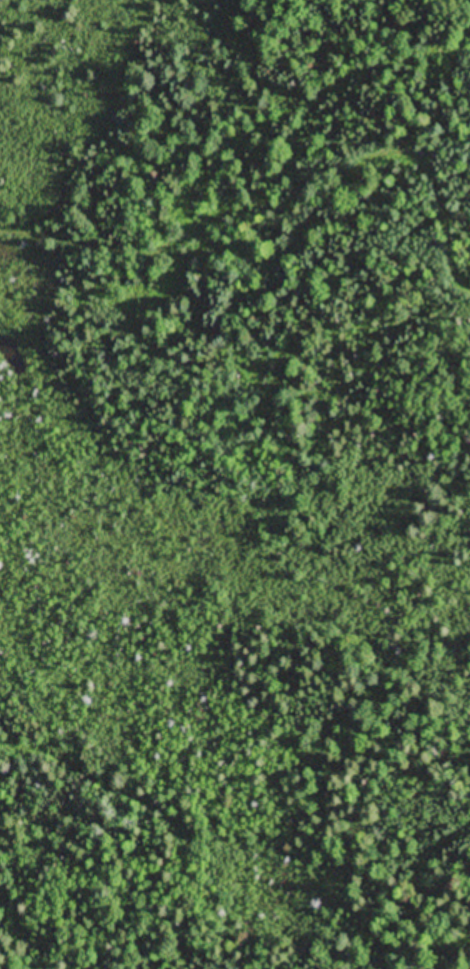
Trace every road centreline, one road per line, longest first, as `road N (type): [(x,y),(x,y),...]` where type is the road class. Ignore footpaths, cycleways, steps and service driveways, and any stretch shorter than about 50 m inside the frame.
road 1 (residential): [(0,718),(55,756),(141,837),(340,824),(469,748)]
road 2 (residential): [(469,166),(248,208),(0,203)]

